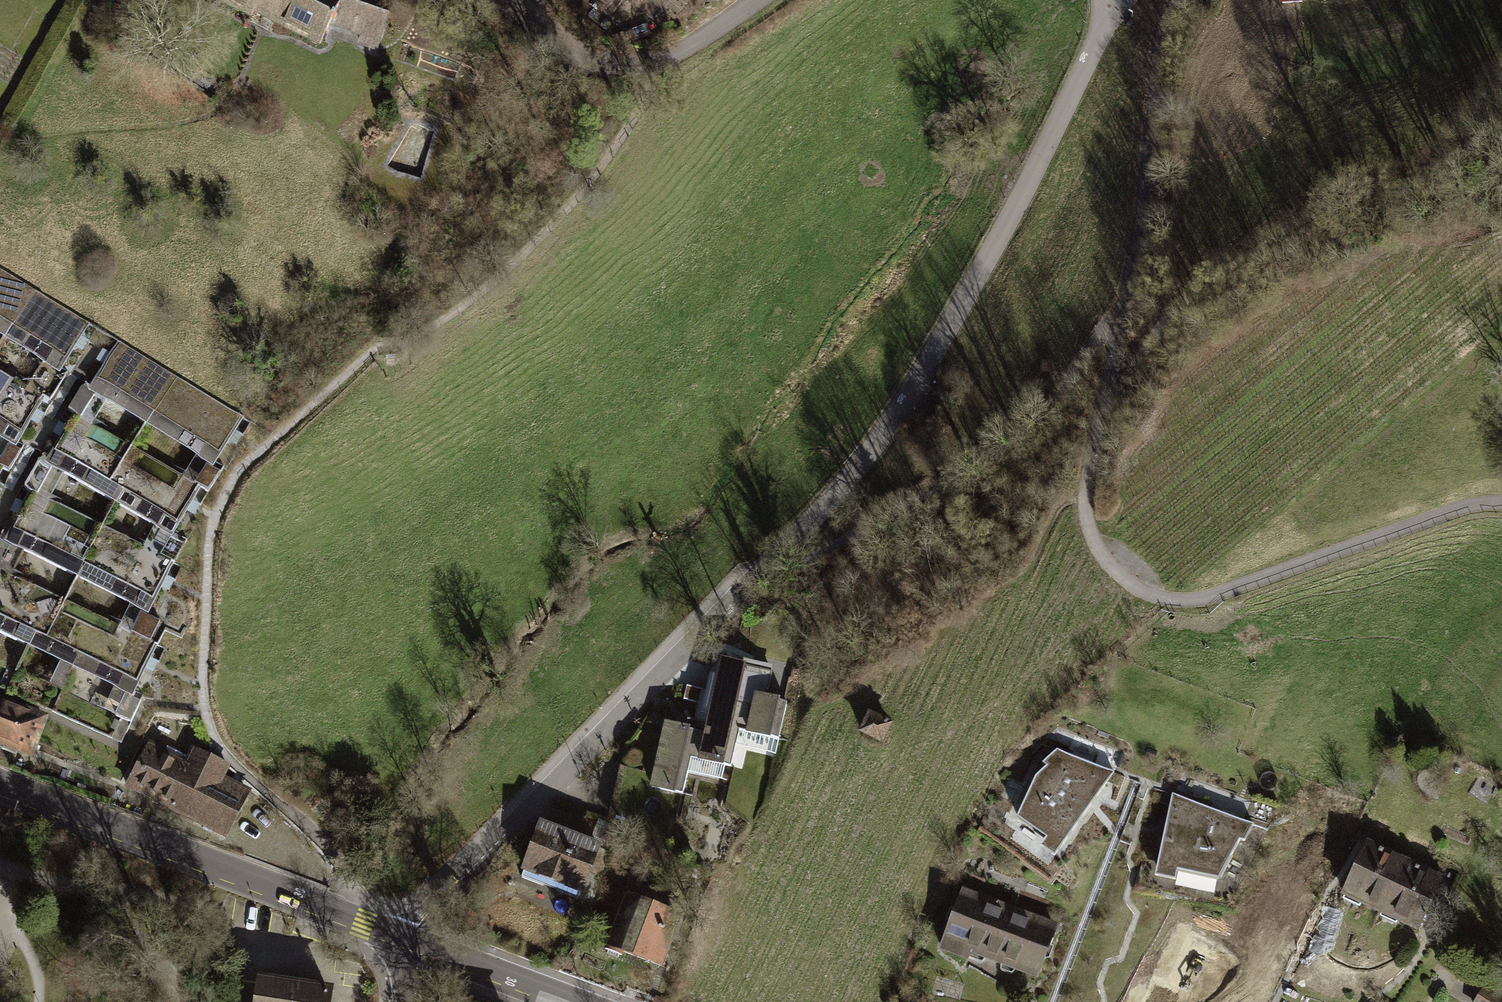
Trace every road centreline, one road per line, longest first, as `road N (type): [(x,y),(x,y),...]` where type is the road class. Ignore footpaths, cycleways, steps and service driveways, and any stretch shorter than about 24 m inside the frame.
road 1 (residential): [(418,940),(428,914),(777,559),(918,379),(1029,185),(1115,0)]
road 2 (residential): [(1173,0),(1160,27),(1147,199),(1086,532),(1139,591),(1221,599),(1472,507),(1501,508)]
road 3 (tertiary): [(0,785),(418,940)]
road 4 (residential): [(753,0),(656,68),(608,69),(562,50),(516,13),(523,0)]
road 5 (tertiary): [(418,940),(585,1001)]

